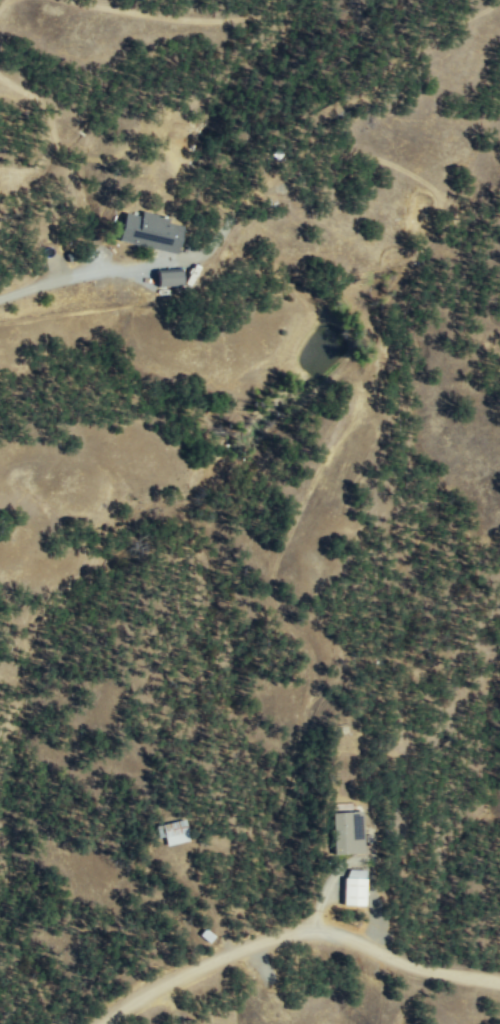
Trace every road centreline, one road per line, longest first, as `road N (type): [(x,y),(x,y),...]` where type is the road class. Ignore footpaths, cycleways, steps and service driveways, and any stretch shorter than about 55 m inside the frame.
road 1 (residential): [(106,1023),(160,988),(290,933),(362,940),(421,966),(499,980)]

